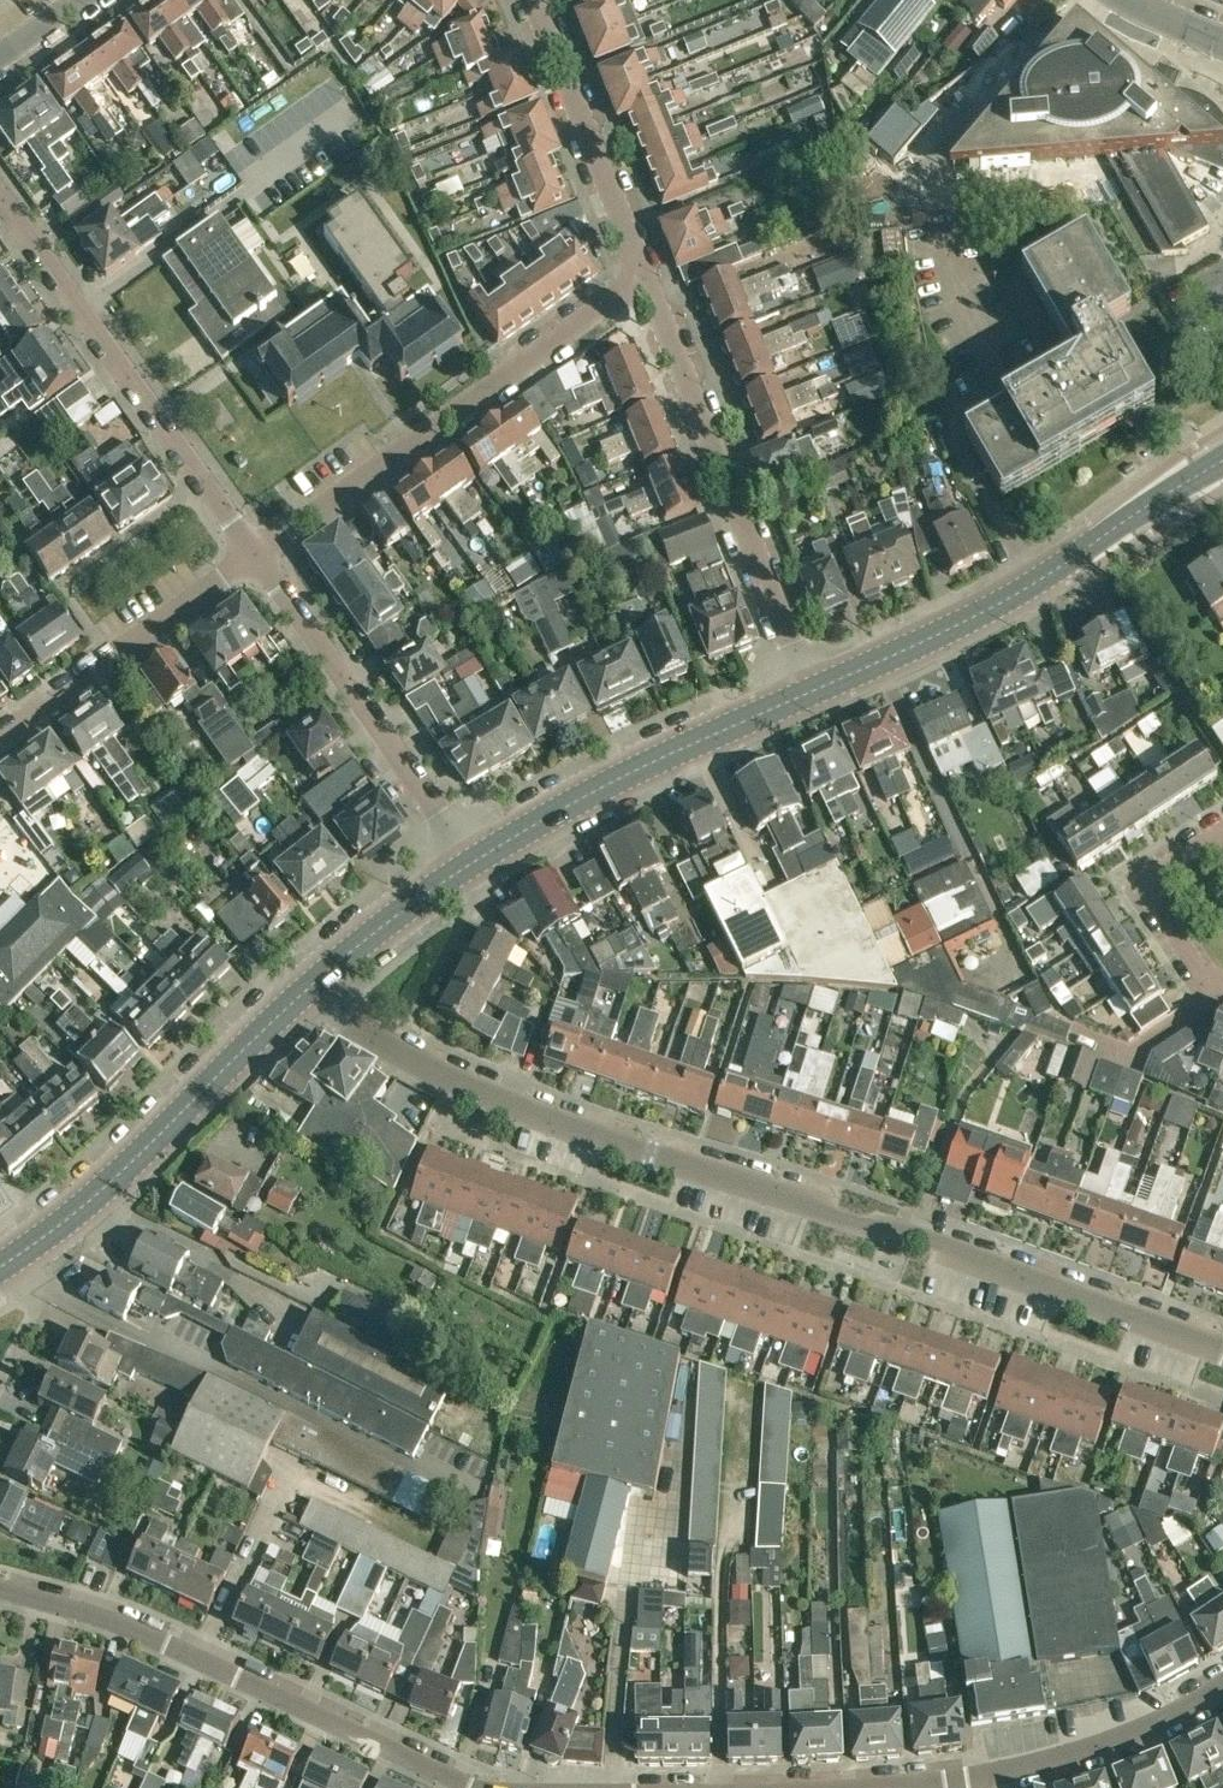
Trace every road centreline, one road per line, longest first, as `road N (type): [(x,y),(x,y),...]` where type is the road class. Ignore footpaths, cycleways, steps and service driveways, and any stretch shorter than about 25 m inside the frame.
road 1 (residential): [(1222,1350),(939,1240),(864,1224),(527,1112),(400,1052),(315,988)]
road 2 (residential): [(477,1787),(145,1636),(0,1590)]
road 3 (residential): [(259,558),(651,278)]
road 4 (secondary): [(819,691),(1035,587),(1222,464)]
road 5 (residential): [(819,691),(651,278)]
road 6 (residential): [(259,558),(0,198)]
road 7 (secondary): [(0,1269),(315,988)]
road 8 (residential): [(486,859),(259,558)]
road 9 (secondary): [(486,859),(651,767),(819,691)]
road 10 (residential): [(0,741),(259,558)]
road 11 (residential): [(651,278),(540,0)]
road 12 (residential): [(1222,1693),(1052,1768),(950,1787)]
road 13 (residential): [(1222,835),(1147,882),(1146,901),(1184,961),(1222,979)]
road 14 (secondary): [(315,988),(486,859)]

